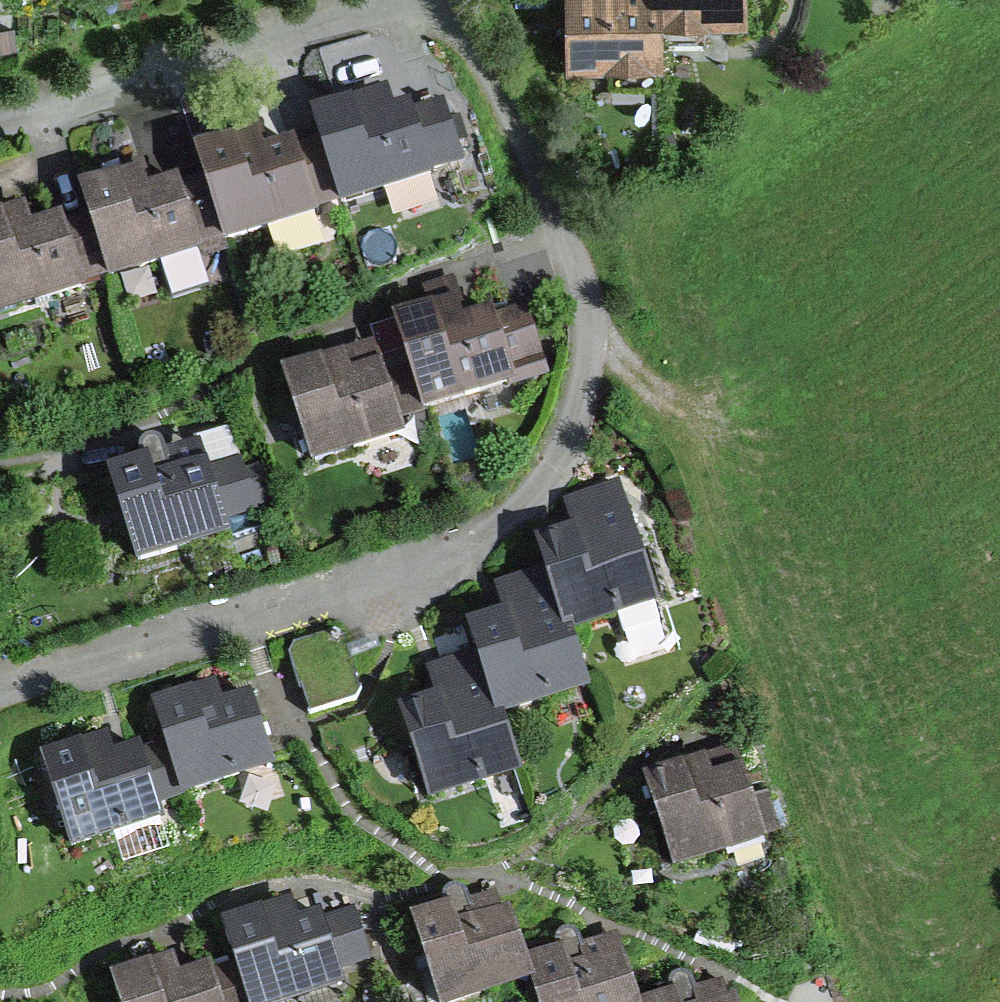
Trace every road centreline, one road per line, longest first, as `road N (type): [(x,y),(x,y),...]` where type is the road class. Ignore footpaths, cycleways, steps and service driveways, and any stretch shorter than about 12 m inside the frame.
road 1 (residential): [(457,0),(548,194),(585,311),(572,428),(545,472),(473,546),(0,699)]
road 2 (track): [(584,334),(669,406),(687,439),(861,929)]
road 3 (residential): [(0,133),(430,0)]

